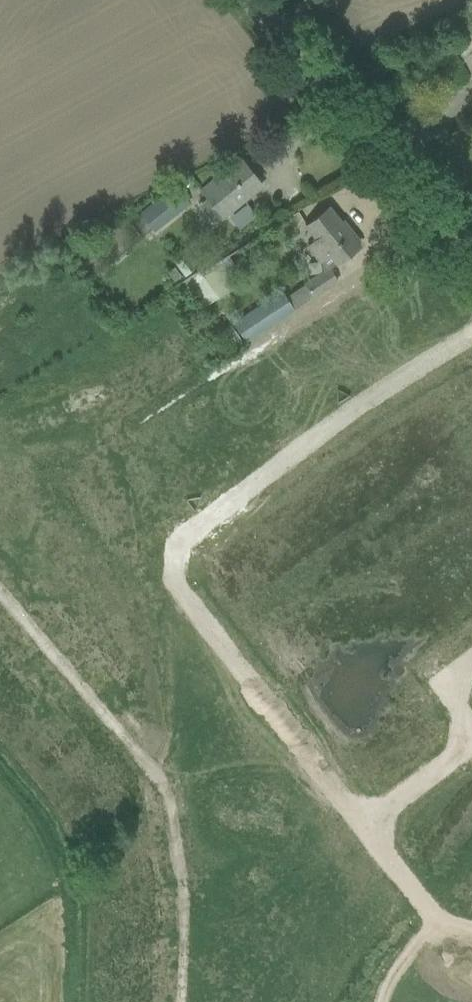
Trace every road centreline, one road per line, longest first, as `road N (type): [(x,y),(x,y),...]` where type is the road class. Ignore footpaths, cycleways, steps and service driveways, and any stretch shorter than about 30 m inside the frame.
road 1 (residential): [(471,339),(368,404),(180,542),(173,580),(363,830)]
road 2 (unclassified): [(471,256),(254,0)]
road 3 (residential): [(363,830),(433,919),(471,933)]
road 4 (residential): [(363,830),(471,745)]

